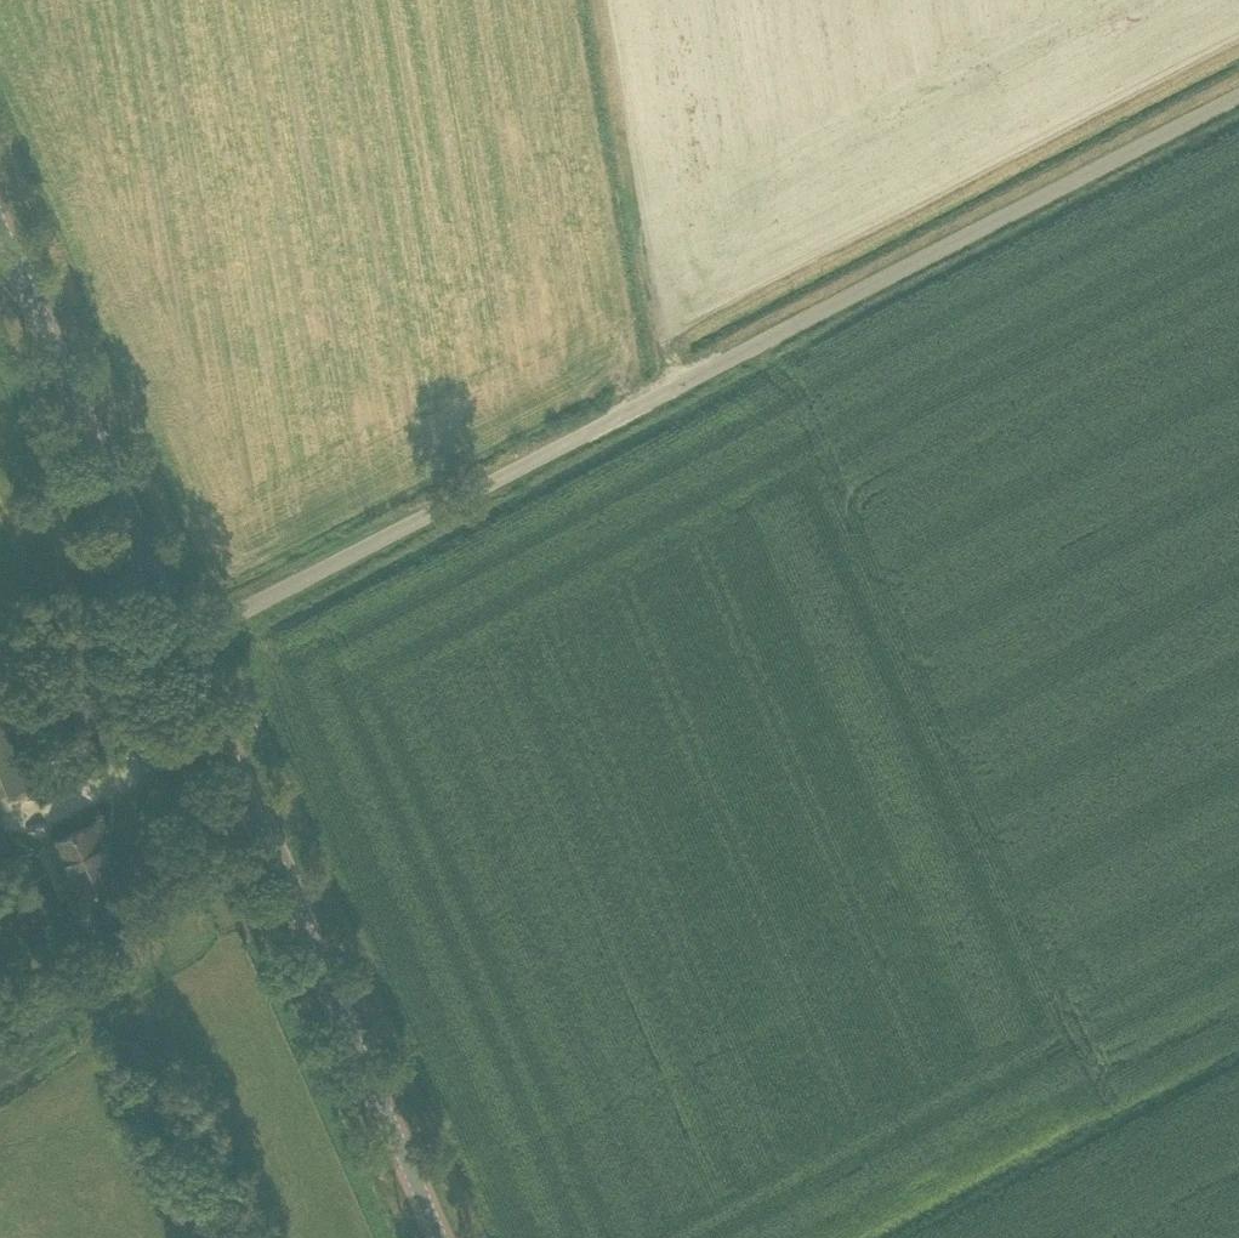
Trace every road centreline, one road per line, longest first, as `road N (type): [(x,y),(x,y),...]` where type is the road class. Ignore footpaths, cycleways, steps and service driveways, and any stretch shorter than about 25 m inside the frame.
road 1 (unclassified): [(185,623),(1238,90)]
road 2 (tertiary): [(448,1237),(185,623)]
road 3 (tertiary): [(185,623),(0,209)]

